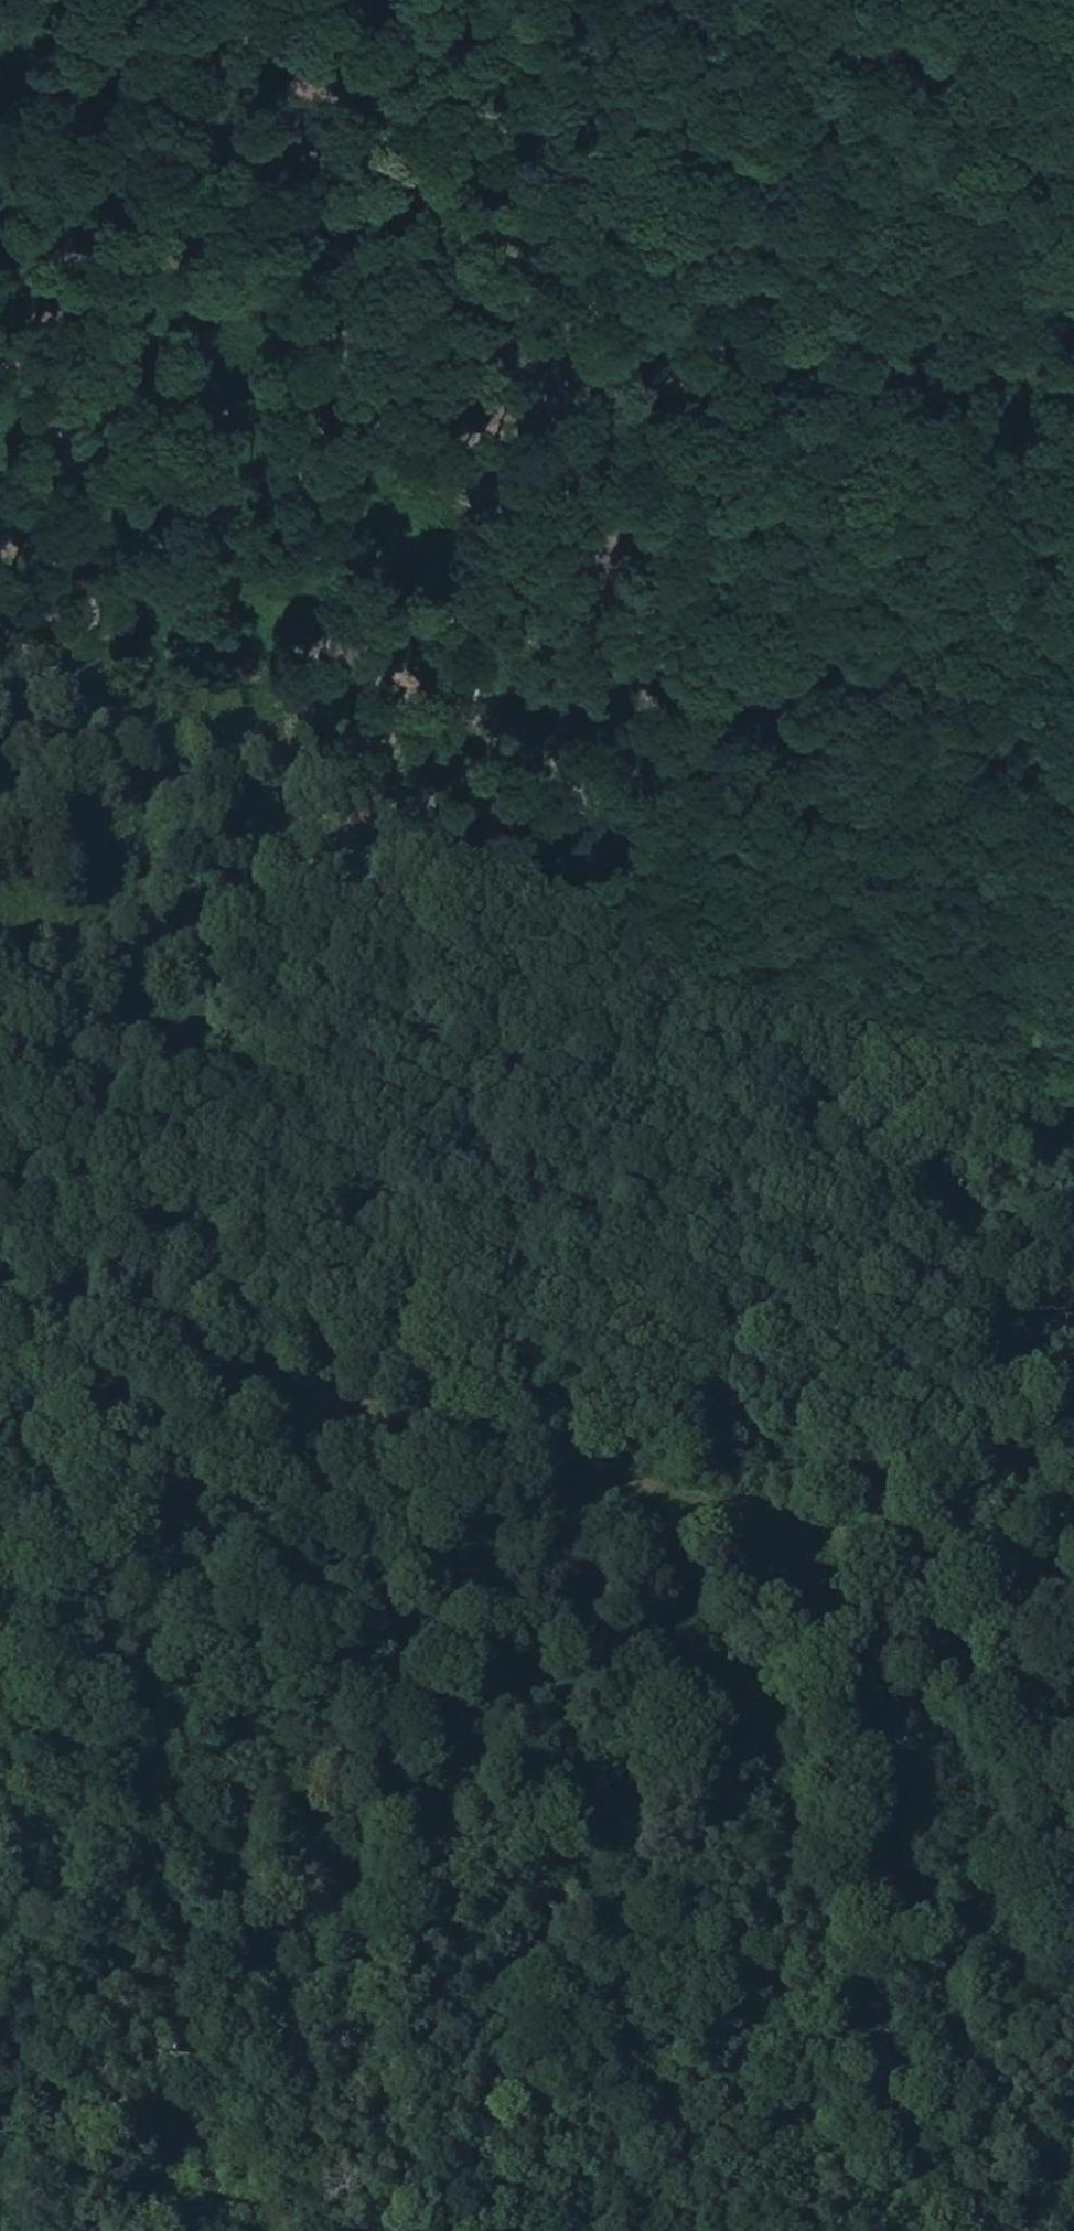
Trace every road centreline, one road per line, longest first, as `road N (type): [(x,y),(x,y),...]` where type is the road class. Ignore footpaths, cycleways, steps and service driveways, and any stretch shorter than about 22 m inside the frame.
road 1 (track): [(0,1299),(168,1359),(1009,1586),(1073,1614)]
road 2 (track): [(0,267),(139,294),(1073,371)]

